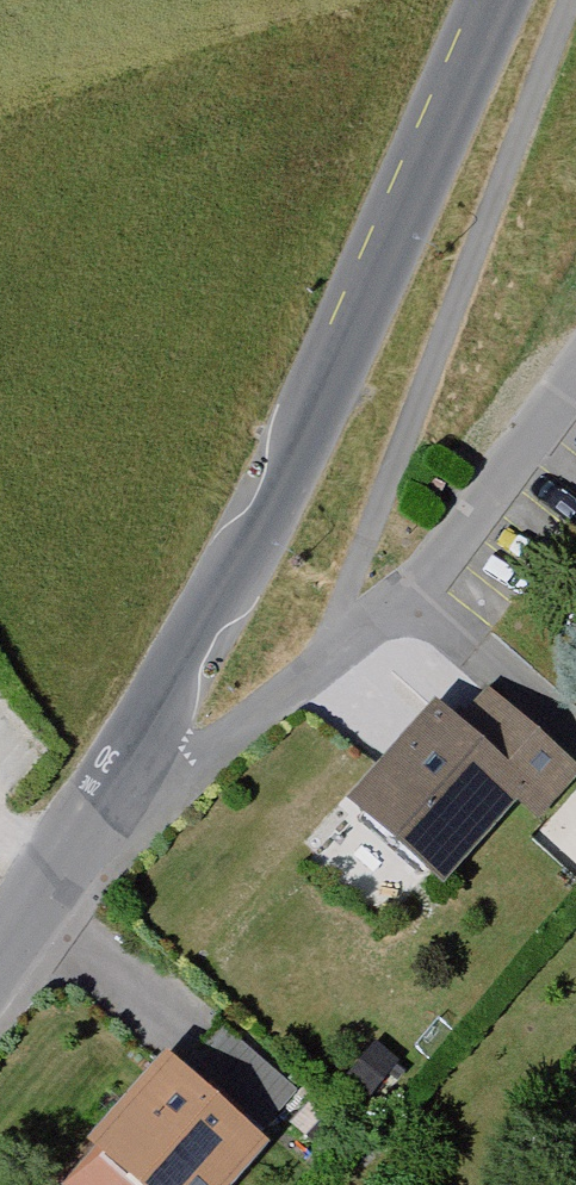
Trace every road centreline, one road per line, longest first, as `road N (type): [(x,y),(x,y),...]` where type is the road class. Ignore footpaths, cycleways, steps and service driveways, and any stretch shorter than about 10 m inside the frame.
road 1 (tertiary): [(493,0),(284,478),(66,860)]
road 2 (residential): [(66,860),(324,653),(410,597)]
road 3 (residential): [(410,597),(575,363)]
road 4 (residential): [(410,597),(575,745)]

